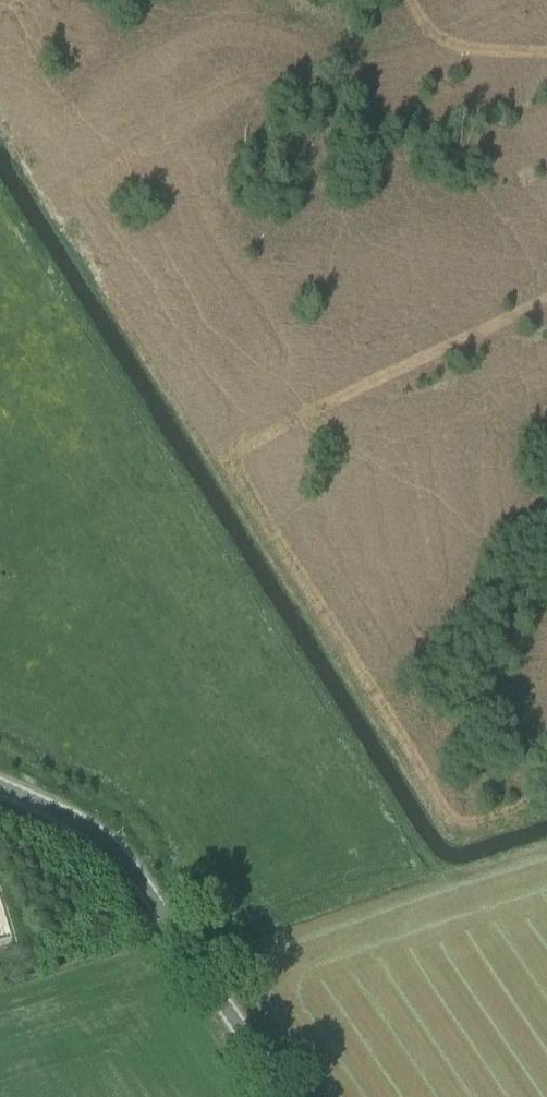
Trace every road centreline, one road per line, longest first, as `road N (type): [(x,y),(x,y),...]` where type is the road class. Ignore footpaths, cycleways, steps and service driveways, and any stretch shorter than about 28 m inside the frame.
road 1 (unclassified): [(282,1096),(121,872),(88,839),(0,801)]

